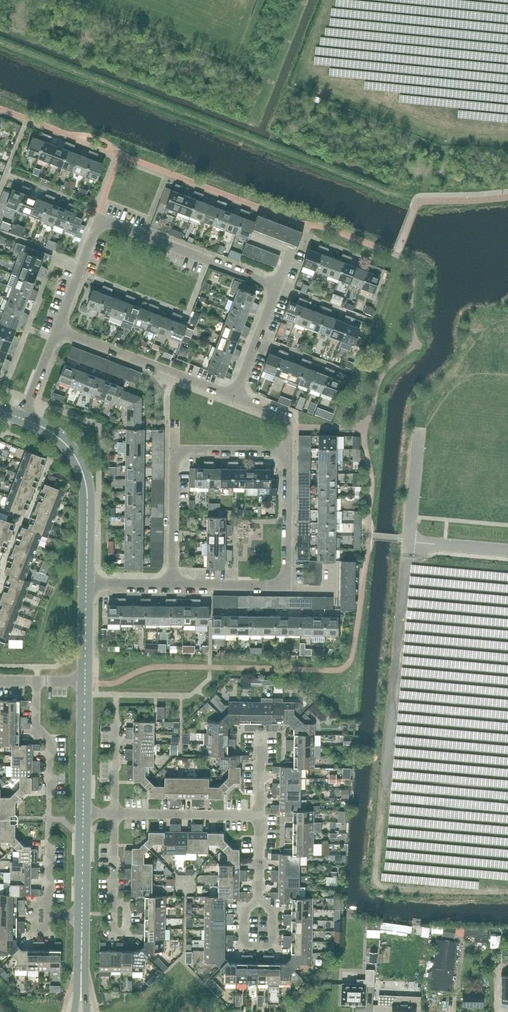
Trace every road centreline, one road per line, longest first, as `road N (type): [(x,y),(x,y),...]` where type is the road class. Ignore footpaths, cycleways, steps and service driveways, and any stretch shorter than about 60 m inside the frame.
road 1 (residential): [(58,328),(101,224),(276,286)]
road 2 (residential): [(174,586),(286,588),(289,448)]
road 3 (track): [(507,139),(460,138),(306,80)]
road 4 (tertiary): [(85,586),(82,471),(61,438),(22,418)]
road 5 (residential): [(235,397),(58,328)]
road 6 (residential): [(115,813),(260,816)]
road 7 (residential): [(174,586),(175,448)]
road 8 (tertiary): [(84,813),(84,681)]

